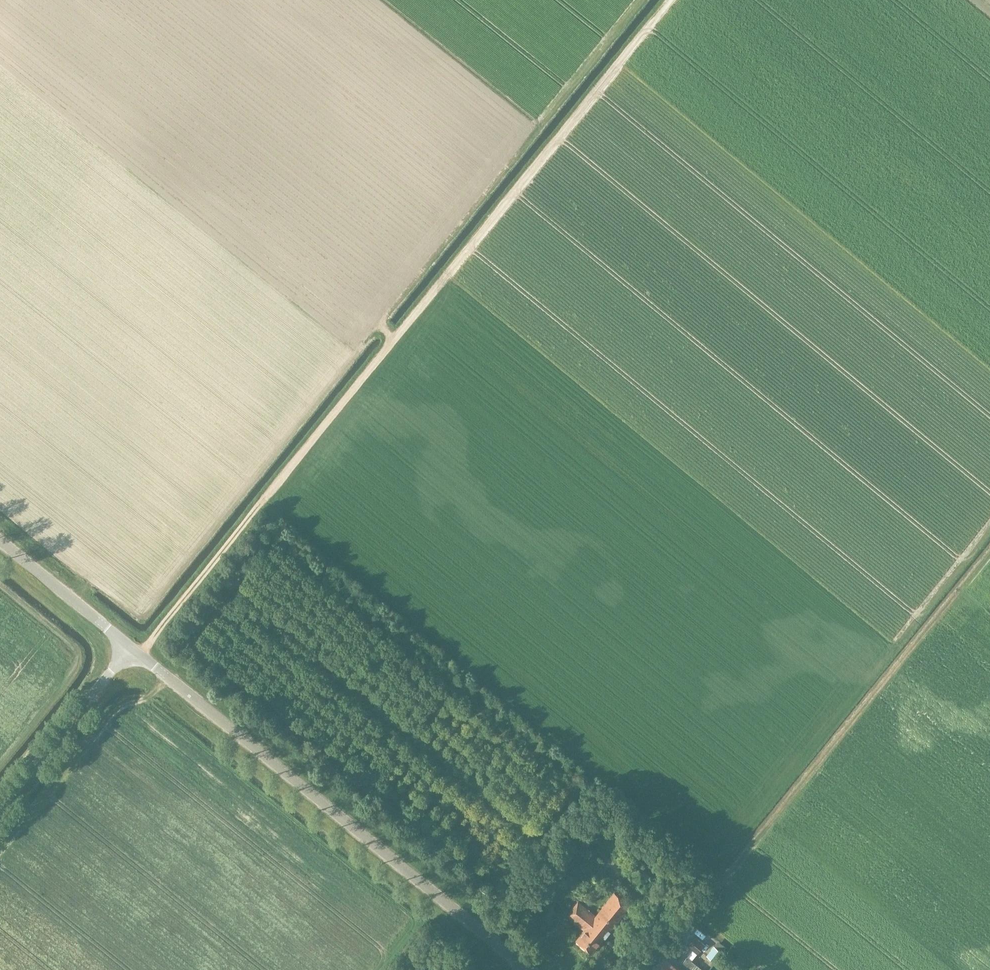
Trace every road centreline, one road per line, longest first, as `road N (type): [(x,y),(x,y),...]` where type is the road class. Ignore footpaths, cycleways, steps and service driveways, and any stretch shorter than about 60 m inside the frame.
road 1 (secondary): [(528,969),(130,647)]
road 2 (unclassified): [(0,808),(130,647)]
road 3 (secondary): [(130,647),(0,541)]

